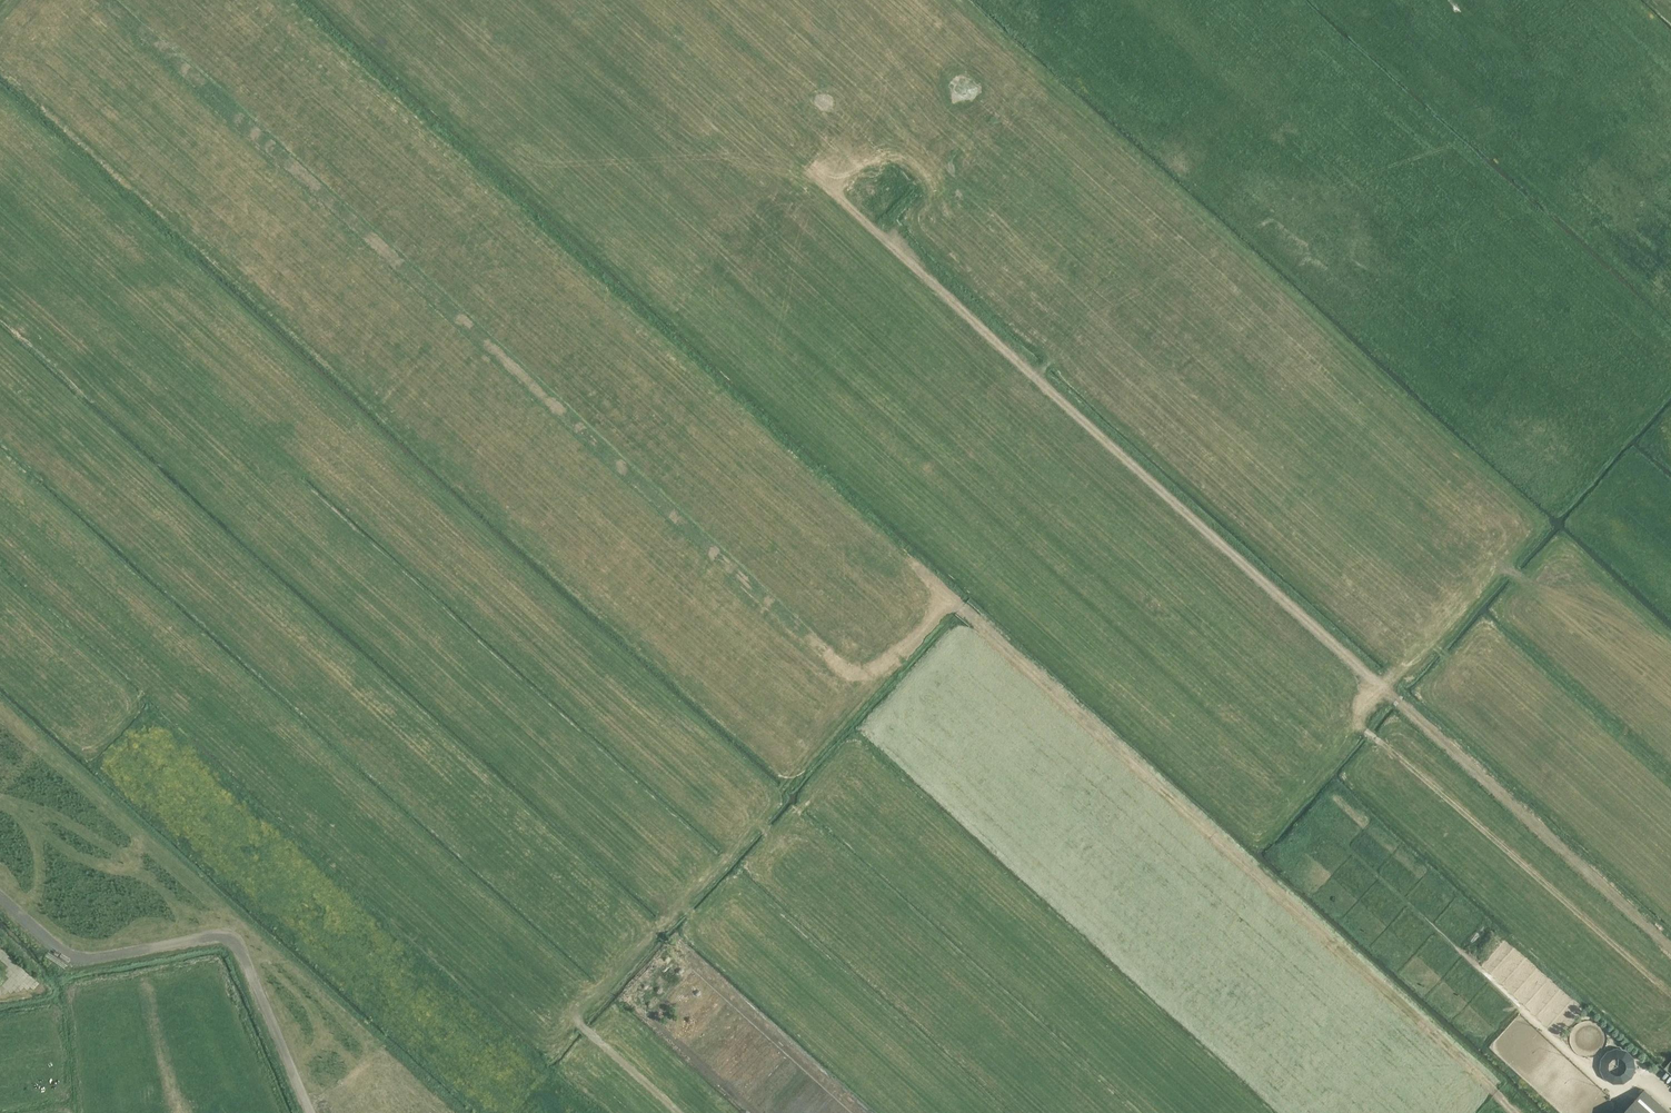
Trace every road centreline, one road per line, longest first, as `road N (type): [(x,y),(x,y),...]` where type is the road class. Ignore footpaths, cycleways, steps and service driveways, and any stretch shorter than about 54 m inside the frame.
road 1 (track): [(679,1112),(581,1025),(582,1006),(720,865),(947,605),(957,605),(1517,1112)]
road 2 (track): [(312,1112),(233,939),(68,955),(0,898)]

